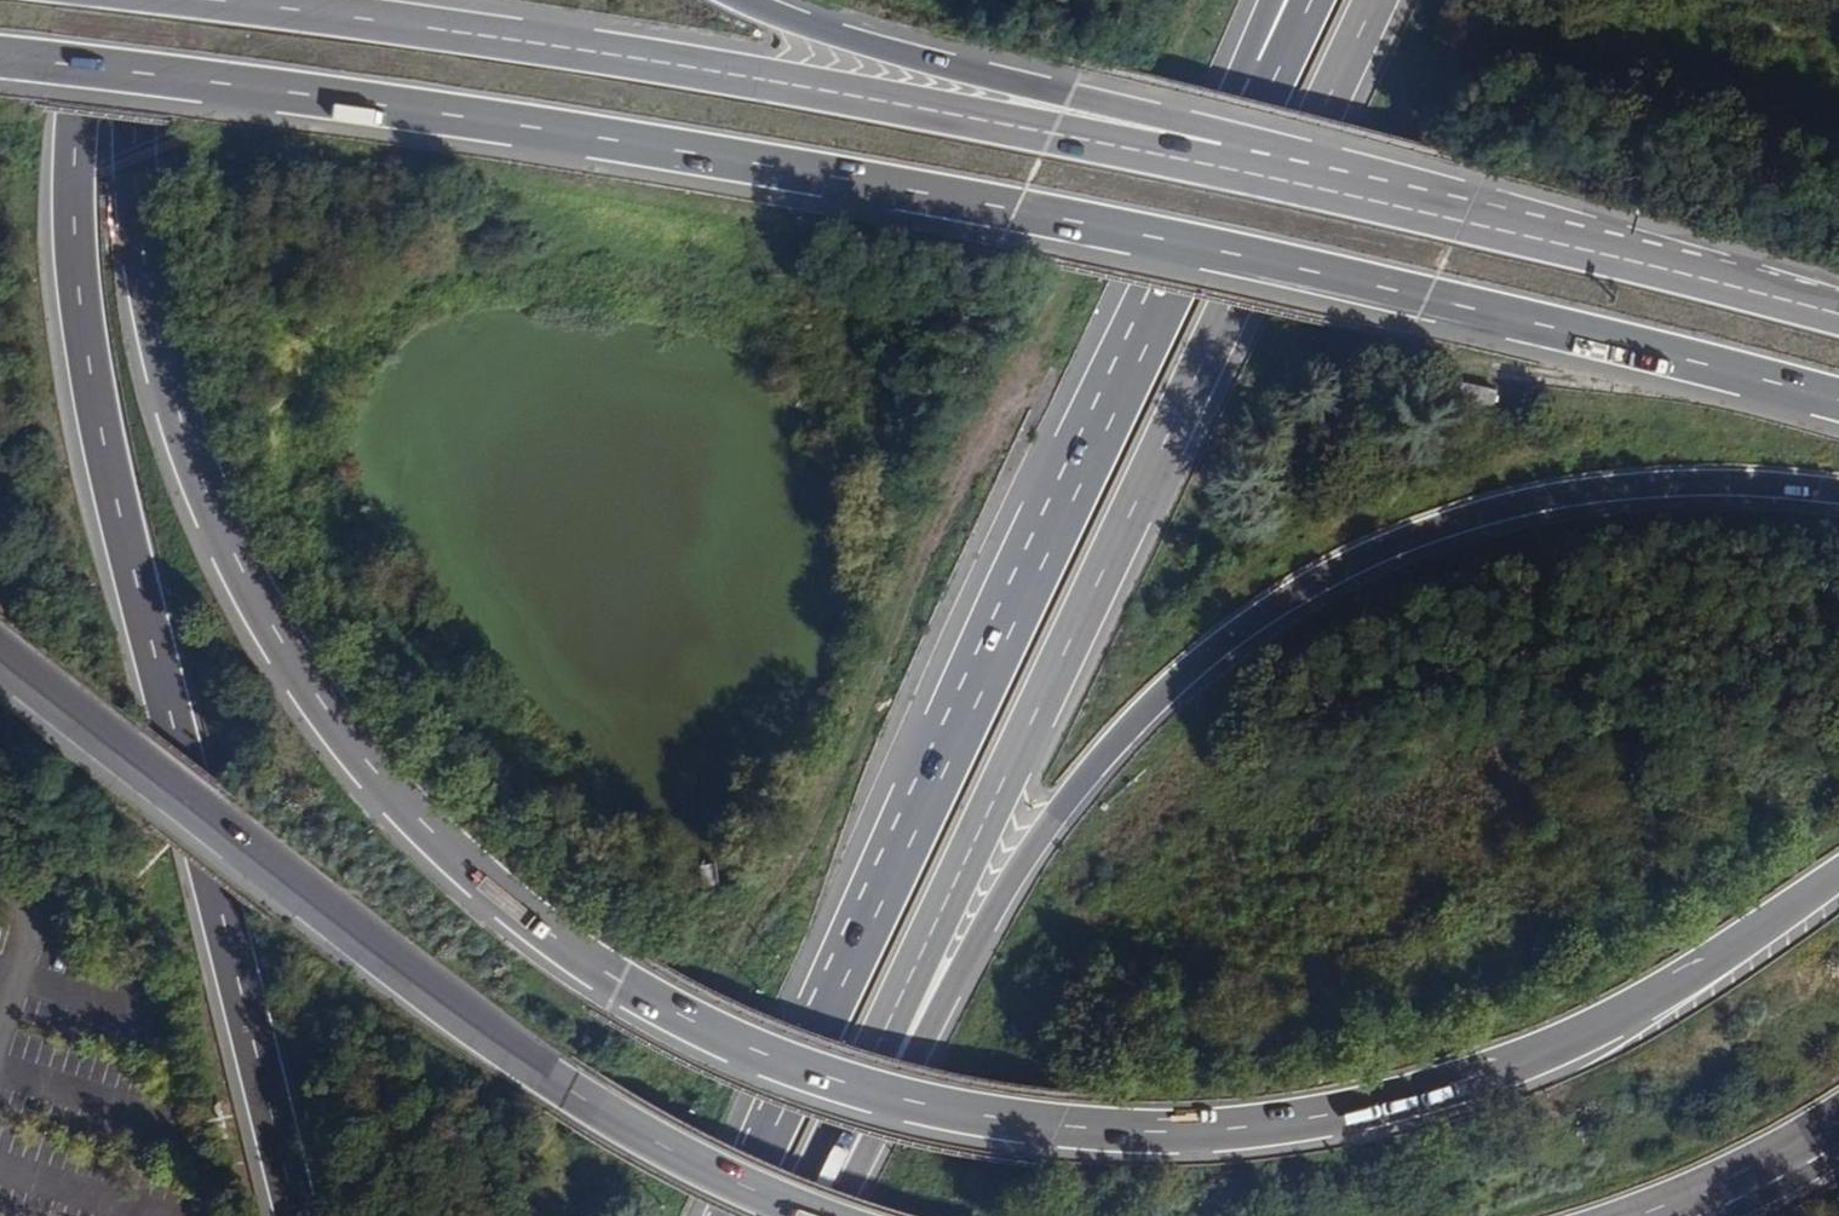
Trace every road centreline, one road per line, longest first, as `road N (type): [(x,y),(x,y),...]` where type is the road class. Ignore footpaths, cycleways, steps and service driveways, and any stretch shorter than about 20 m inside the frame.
road 1 (motorway): [(139,0),(133,121),(142,252),(177,411),(238,564),(322,705),(425,827),(549,935),(689,1021),(763,1057),(917,1106),(1062,1127),(1239,1129),(1399,1100),(1558,1046),(1647,1003),(1838,878)]
road 2 (trunk): [(0,61),(403,109),(836,178),(1426,299),(1838,402)]
road 3 (motorway): [(809,1190),(1072,794),(1171,685),(1279,601),(1460,517),(1586,489),(1723,481),(1838,490)]
road 4 (motorway): [(809,1190),(1375,0)]
road 5 (motorway): [(1274,75),(730,1215)]
road 6 (motorway): [(88,0),(73,237),(93,398),(295,1215)]
road 7 (trunk): [(1323,189),(852,93),(224,0)]
road 8 (motorway): [(0,658),(568,1090),(665,1149),(812,1215)]
road 9 (motorway): [(1323,189),(746,0)]
road 10 (trunk): [(1838,313),(1323,189)]
road 11 (motorway): [(1627,1215),(1741,1172)]

